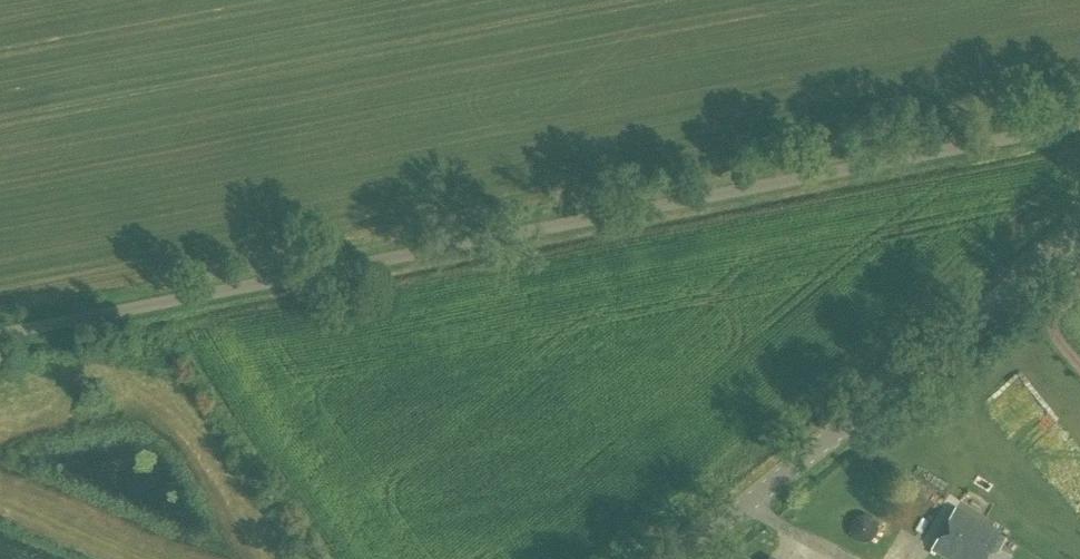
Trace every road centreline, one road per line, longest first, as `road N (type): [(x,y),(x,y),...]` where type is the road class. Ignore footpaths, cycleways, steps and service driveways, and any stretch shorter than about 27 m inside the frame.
road 1 (unclassified): [(1079,122),(0,335)]
road 2 (tertiary): [(684,558),(1079,237)]

